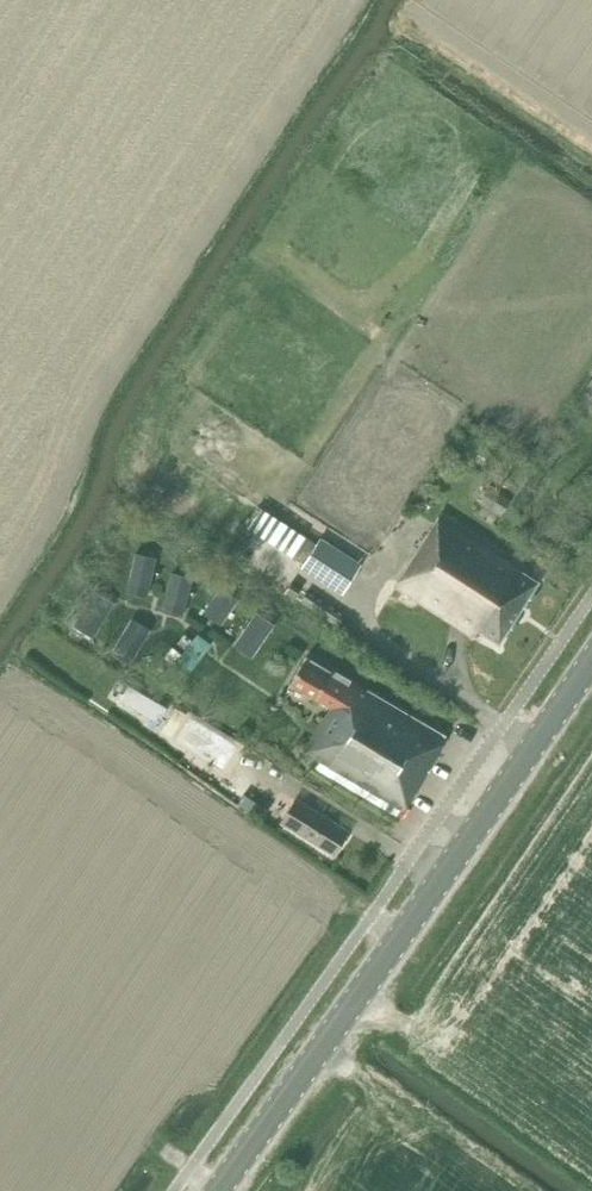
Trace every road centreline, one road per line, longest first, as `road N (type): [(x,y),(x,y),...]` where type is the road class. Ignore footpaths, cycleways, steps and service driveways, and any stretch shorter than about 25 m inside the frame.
road 1 (primary): [(219,1190),(591,665)]

